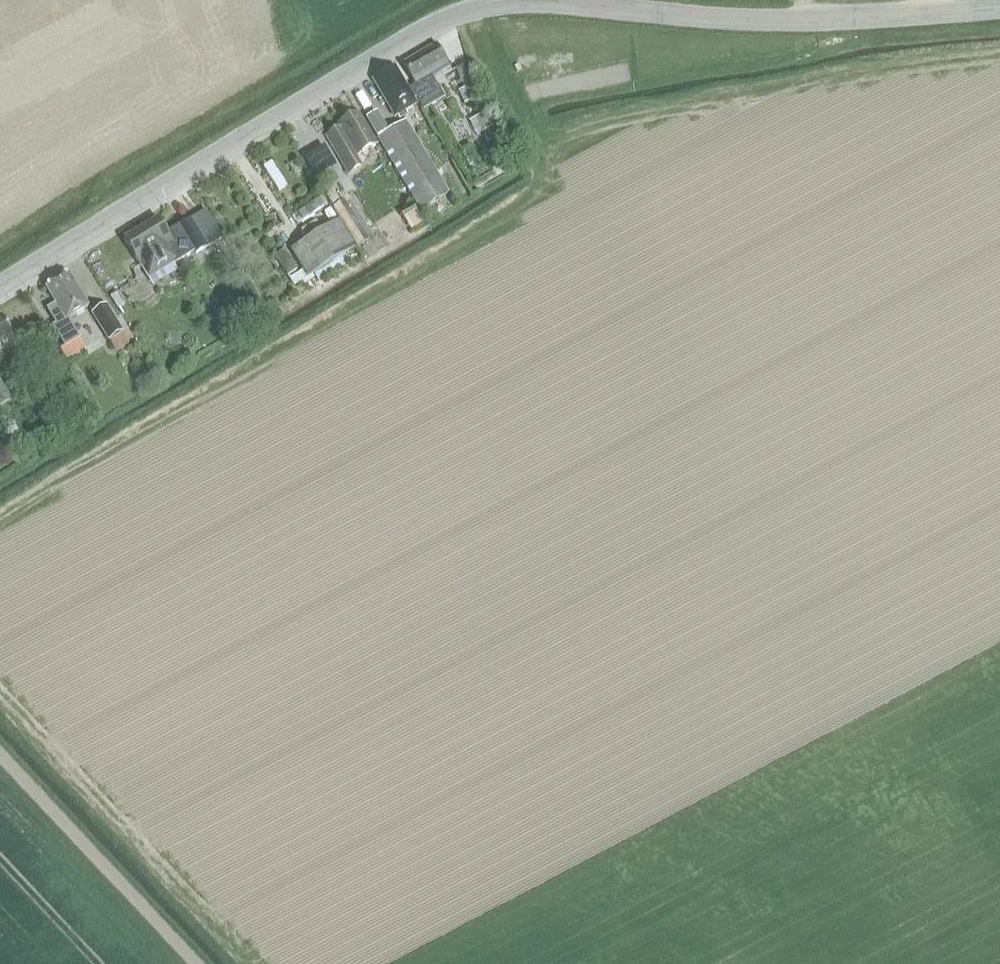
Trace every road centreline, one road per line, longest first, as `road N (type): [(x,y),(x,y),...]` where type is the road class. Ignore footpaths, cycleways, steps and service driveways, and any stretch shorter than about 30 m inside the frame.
road 1 (tertiary): [(0,284),(419,30),(514,0)]
road 2 (tertiary): [(545,0),(738,19),(999,7)]

